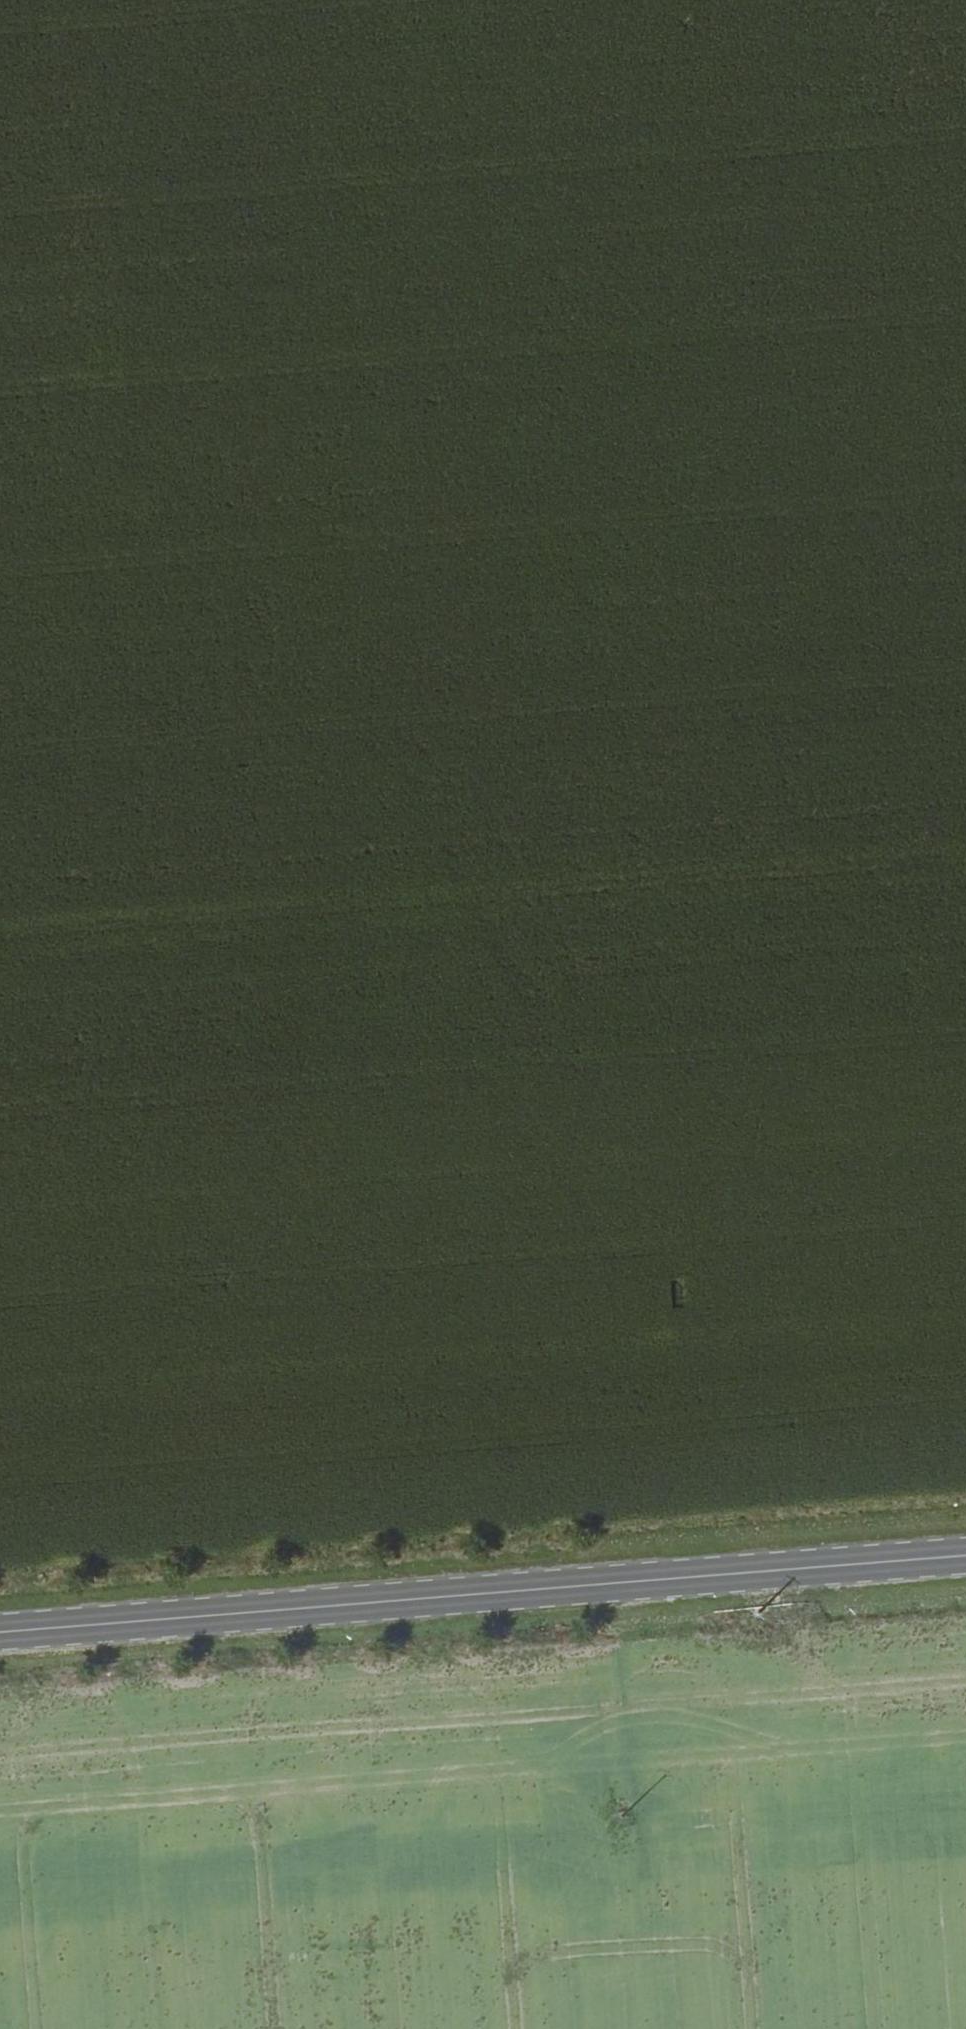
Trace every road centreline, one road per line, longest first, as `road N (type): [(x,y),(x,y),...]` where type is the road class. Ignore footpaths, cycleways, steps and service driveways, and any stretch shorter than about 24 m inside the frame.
road 1 (primary): [(0,1628),(965,1551)]

